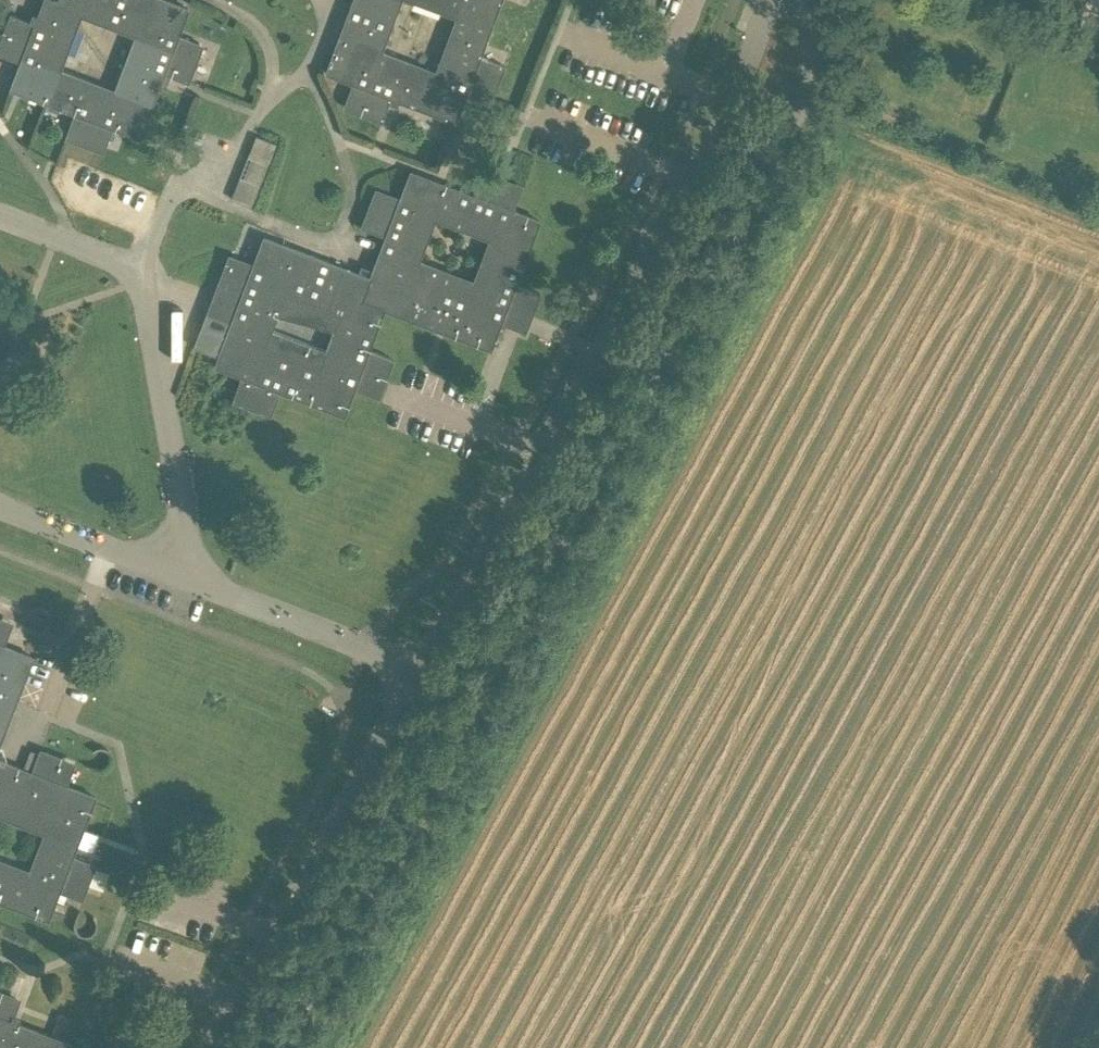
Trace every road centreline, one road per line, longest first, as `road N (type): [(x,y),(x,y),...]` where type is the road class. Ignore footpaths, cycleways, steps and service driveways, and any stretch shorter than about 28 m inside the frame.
road 1 (unclassified): [(279,1047),(786,97),(804,55),(797,0)]

